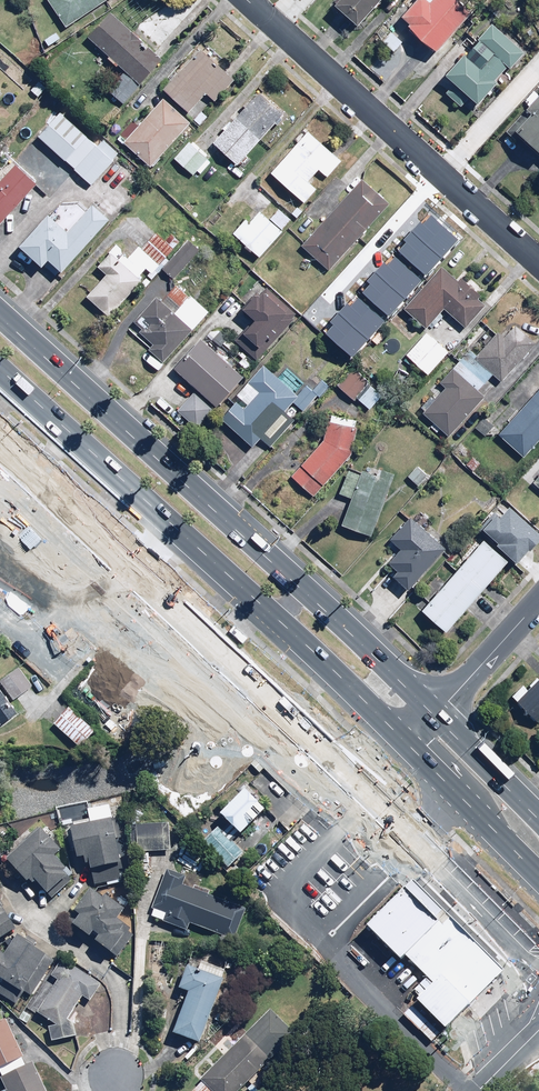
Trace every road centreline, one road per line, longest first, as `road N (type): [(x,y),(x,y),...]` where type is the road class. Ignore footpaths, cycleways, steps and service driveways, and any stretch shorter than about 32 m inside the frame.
road 1 (primary): [(538,969),(0,440)]
road 2 (primary): [(0,314),(438,714)]
road 3 (residential): [(276,26),(442,176)]
road 4 (residential): [(438,714),(538,601)]
road 5 (residential): [(442,176),(538,71)]
road 6 (primary): [(438,714),(538,815)]
road 7 (residential): [(442,176),(538,264)]

